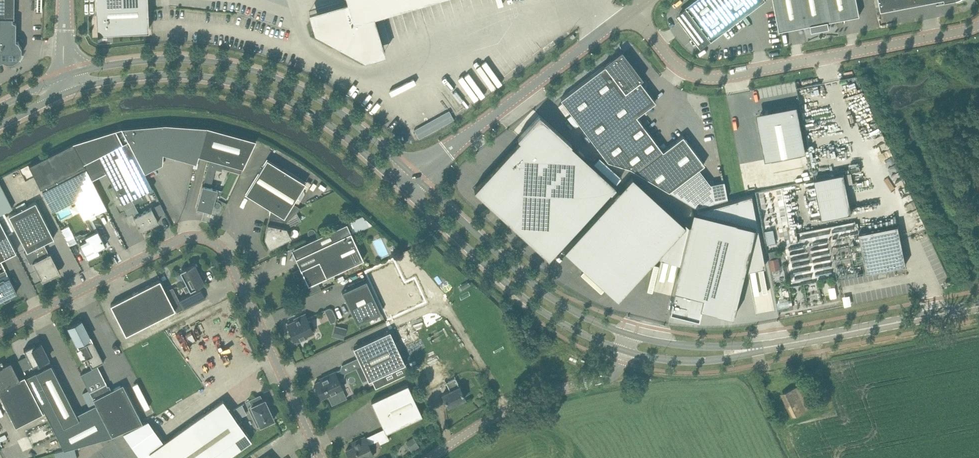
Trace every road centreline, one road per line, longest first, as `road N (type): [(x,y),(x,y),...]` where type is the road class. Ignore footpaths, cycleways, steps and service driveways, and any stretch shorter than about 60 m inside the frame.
road 1 (unclassified): [(321,457),(214,241),(178,241),(0,331)]
road 2 (tertiary): [(413,174),(326,102),(243,67),(167,58),(66,75)]
road 3 (unclassified): [(978,24),(694,78),(672,69),(633,13)]
road 4 (tertiary): [(74,90),(165,75),(258,89),(330,125),(401,186)]
road 5 (tertiary): [(401,186),(521,297),(627,352)]
road 6 (tertiary): [(633,337),(537,287),(413,174)]
road 7 (unclassified): [(633,13),(413,174)]
road 8 (unclassified): [(432,457),(509,410),(613,374),(627,352)]
road 9 (tertiary): [(789,343),(978,306)]
road 10 (tertiary): [(627,352),(708,361),(789,343)]
road 11 (tertiary): [(789,343),(705,347),(633,337)]

